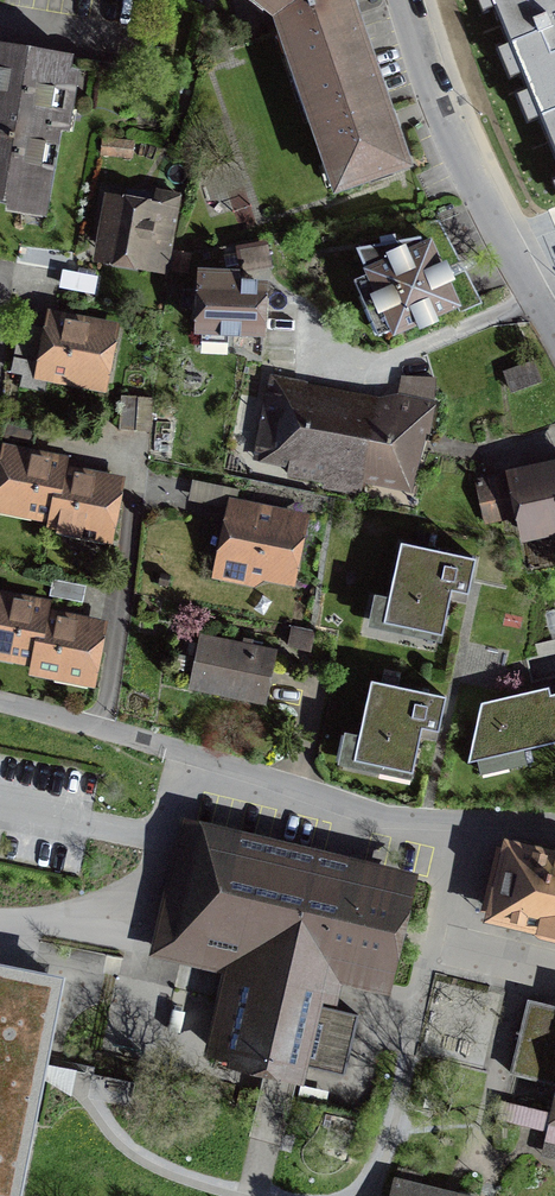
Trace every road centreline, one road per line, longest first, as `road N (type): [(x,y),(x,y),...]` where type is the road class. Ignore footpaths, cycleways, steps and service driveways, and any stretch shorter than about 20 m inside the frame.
road 1 (residential): [(0,706),(106,729),(389,815),(554,832)]
road 2 (residential): [(409,0),(486,206),(554,327)]

